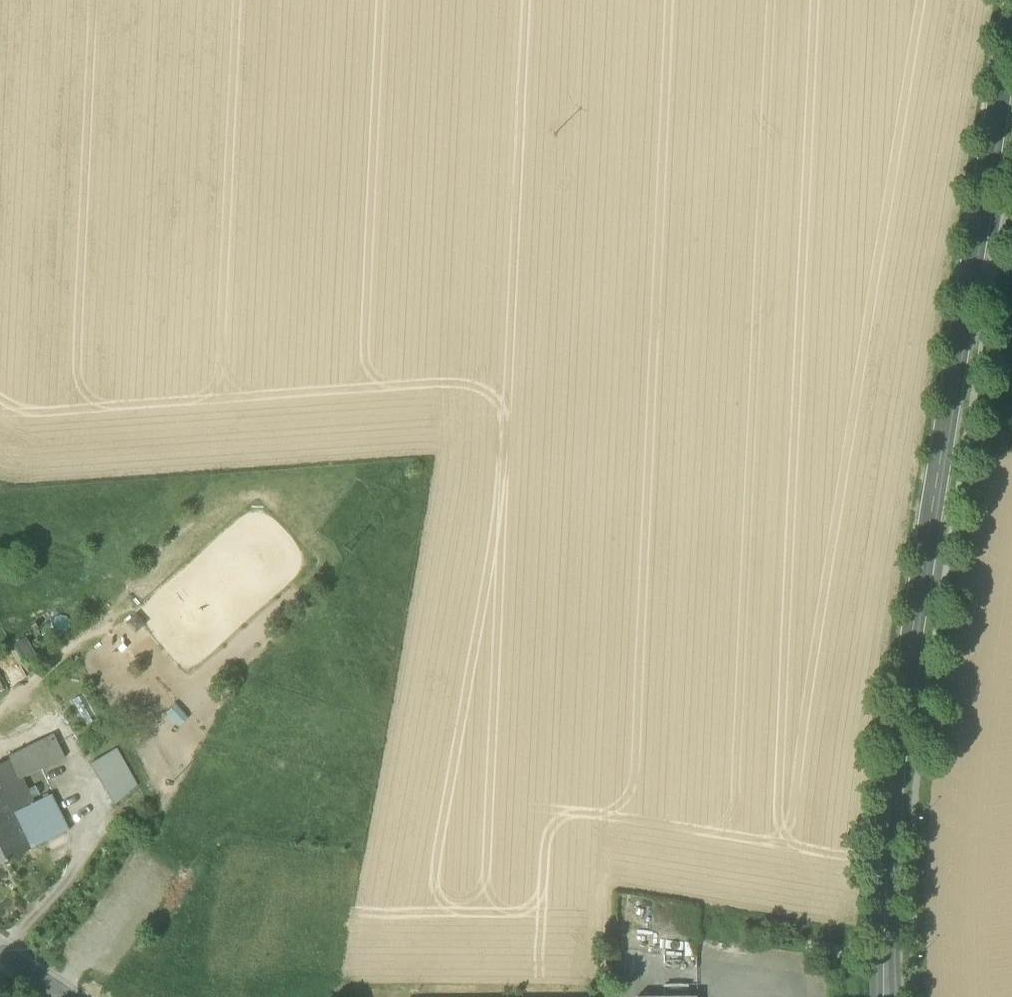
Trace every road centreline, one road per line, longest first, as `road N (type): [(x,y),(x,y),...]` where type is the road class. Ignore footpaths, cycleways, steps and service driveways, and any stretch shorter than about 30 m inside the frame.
road 1 (tertiary): [(885,996),(888,826),(901,709),(1011,17)]

